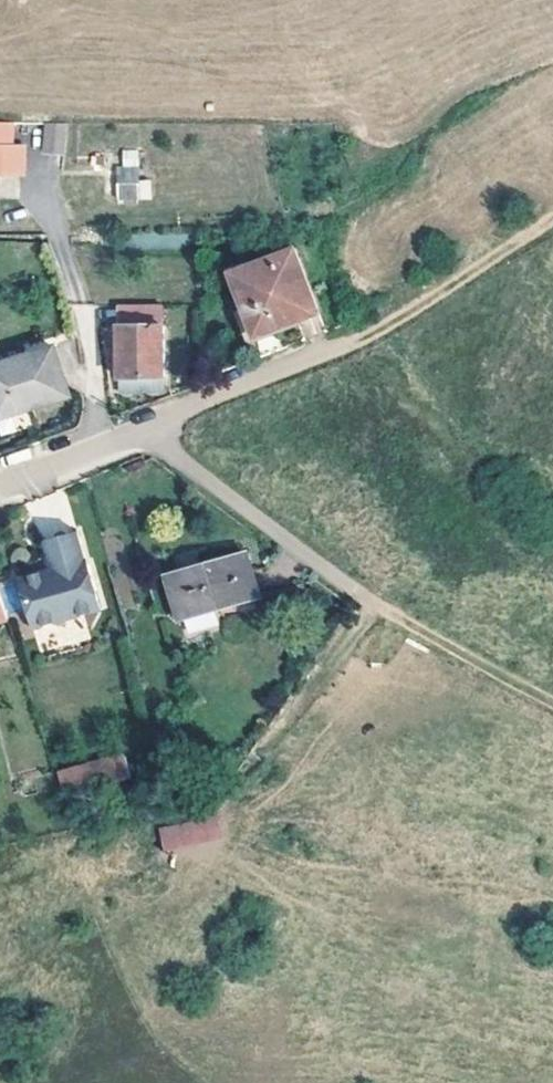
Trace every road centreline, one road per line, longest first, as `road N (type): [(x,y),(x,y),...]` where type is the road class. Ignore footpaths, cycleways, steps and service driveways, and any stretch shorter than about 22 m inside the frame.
road 1 (residential): [(145,432),(368,602)]
road 2 (residential): [(341,352),(145,432)]
road 3 (track): [(552,705),(368,602)]
road 4 (residential): [(104,445),(86,310)]

